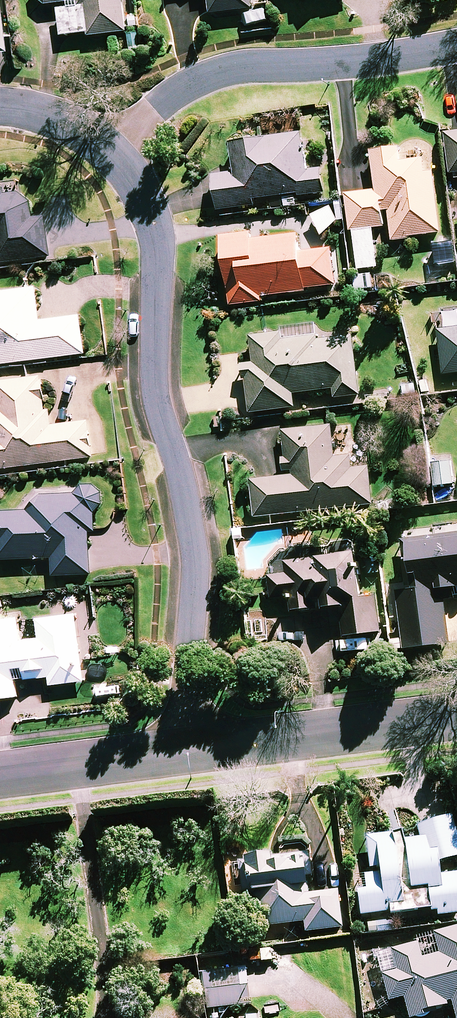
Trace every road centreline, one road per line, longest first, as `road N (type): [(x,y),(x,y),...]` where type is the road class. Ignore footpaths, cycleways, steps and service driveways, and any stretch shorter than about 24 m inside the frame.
road 1 (residential): [(112,149),(149,207),(158,248),(156,399),(196,565),(188,679),(194,750)]
road 2 (residential): [(456,42),(211,80),(151,110),(112,149)]
road 3 (residential): [(456,716),(194,750)]
road 4 (residential): [(194,750),(0,775)]
road 5 (residential): [(0,108),(62,118),(112,149)]

